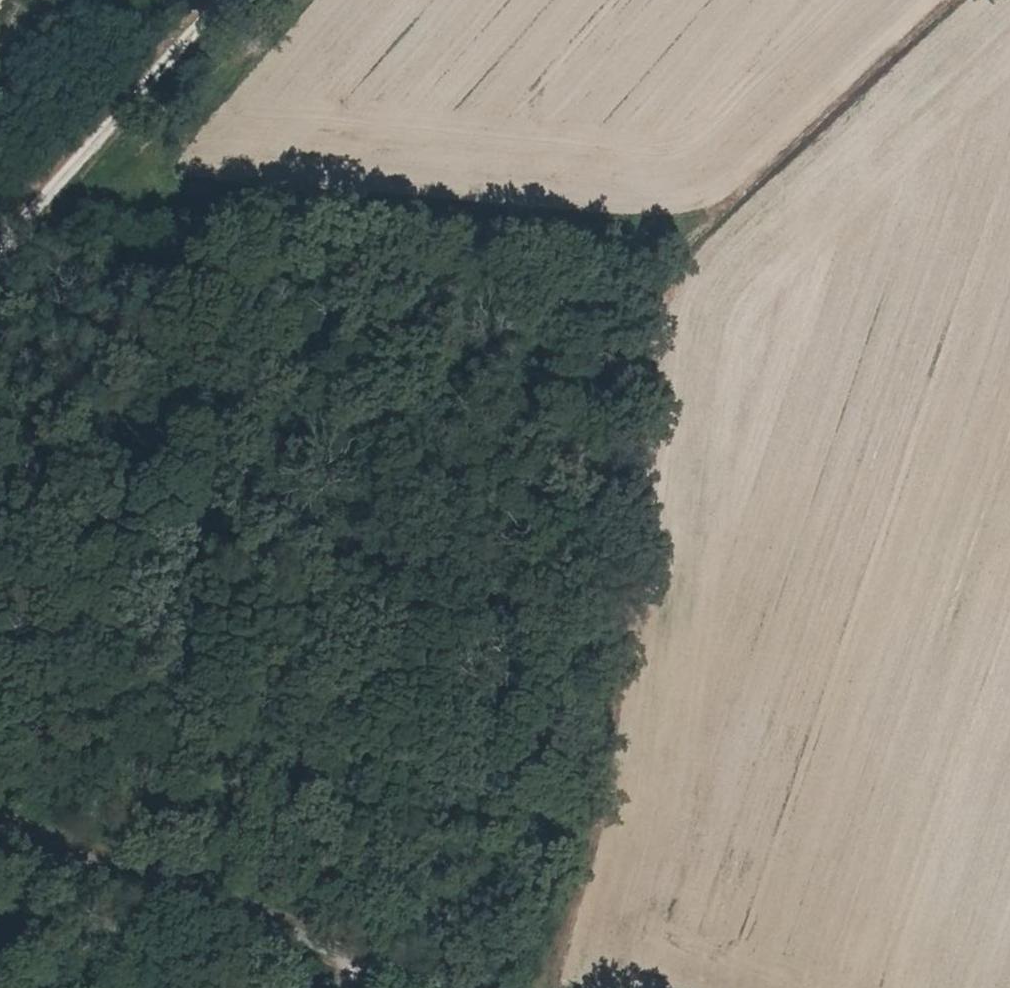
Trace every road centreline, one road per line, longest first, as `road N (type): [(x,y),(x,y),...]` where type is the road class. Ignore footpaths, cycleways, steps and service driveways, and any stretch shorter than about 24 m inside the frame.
road 1 (unclassified): [(0,853),(370,987)]
road 2 (track): [(225,0),(0,246)]

